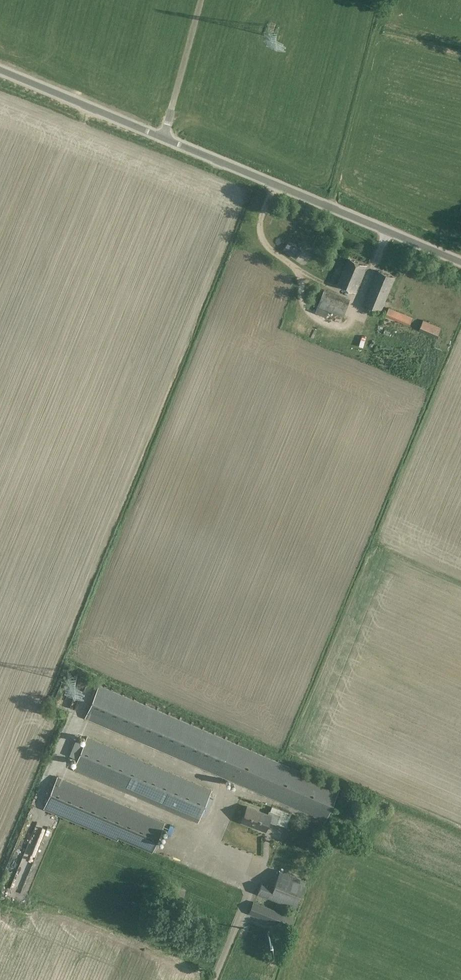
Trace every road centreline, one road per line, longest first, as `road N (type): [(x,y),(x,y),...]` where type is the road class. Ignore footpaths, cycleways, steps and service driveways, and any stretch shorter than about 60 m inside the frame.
road 1 (unclassified): [(460,264),(0,71)]

